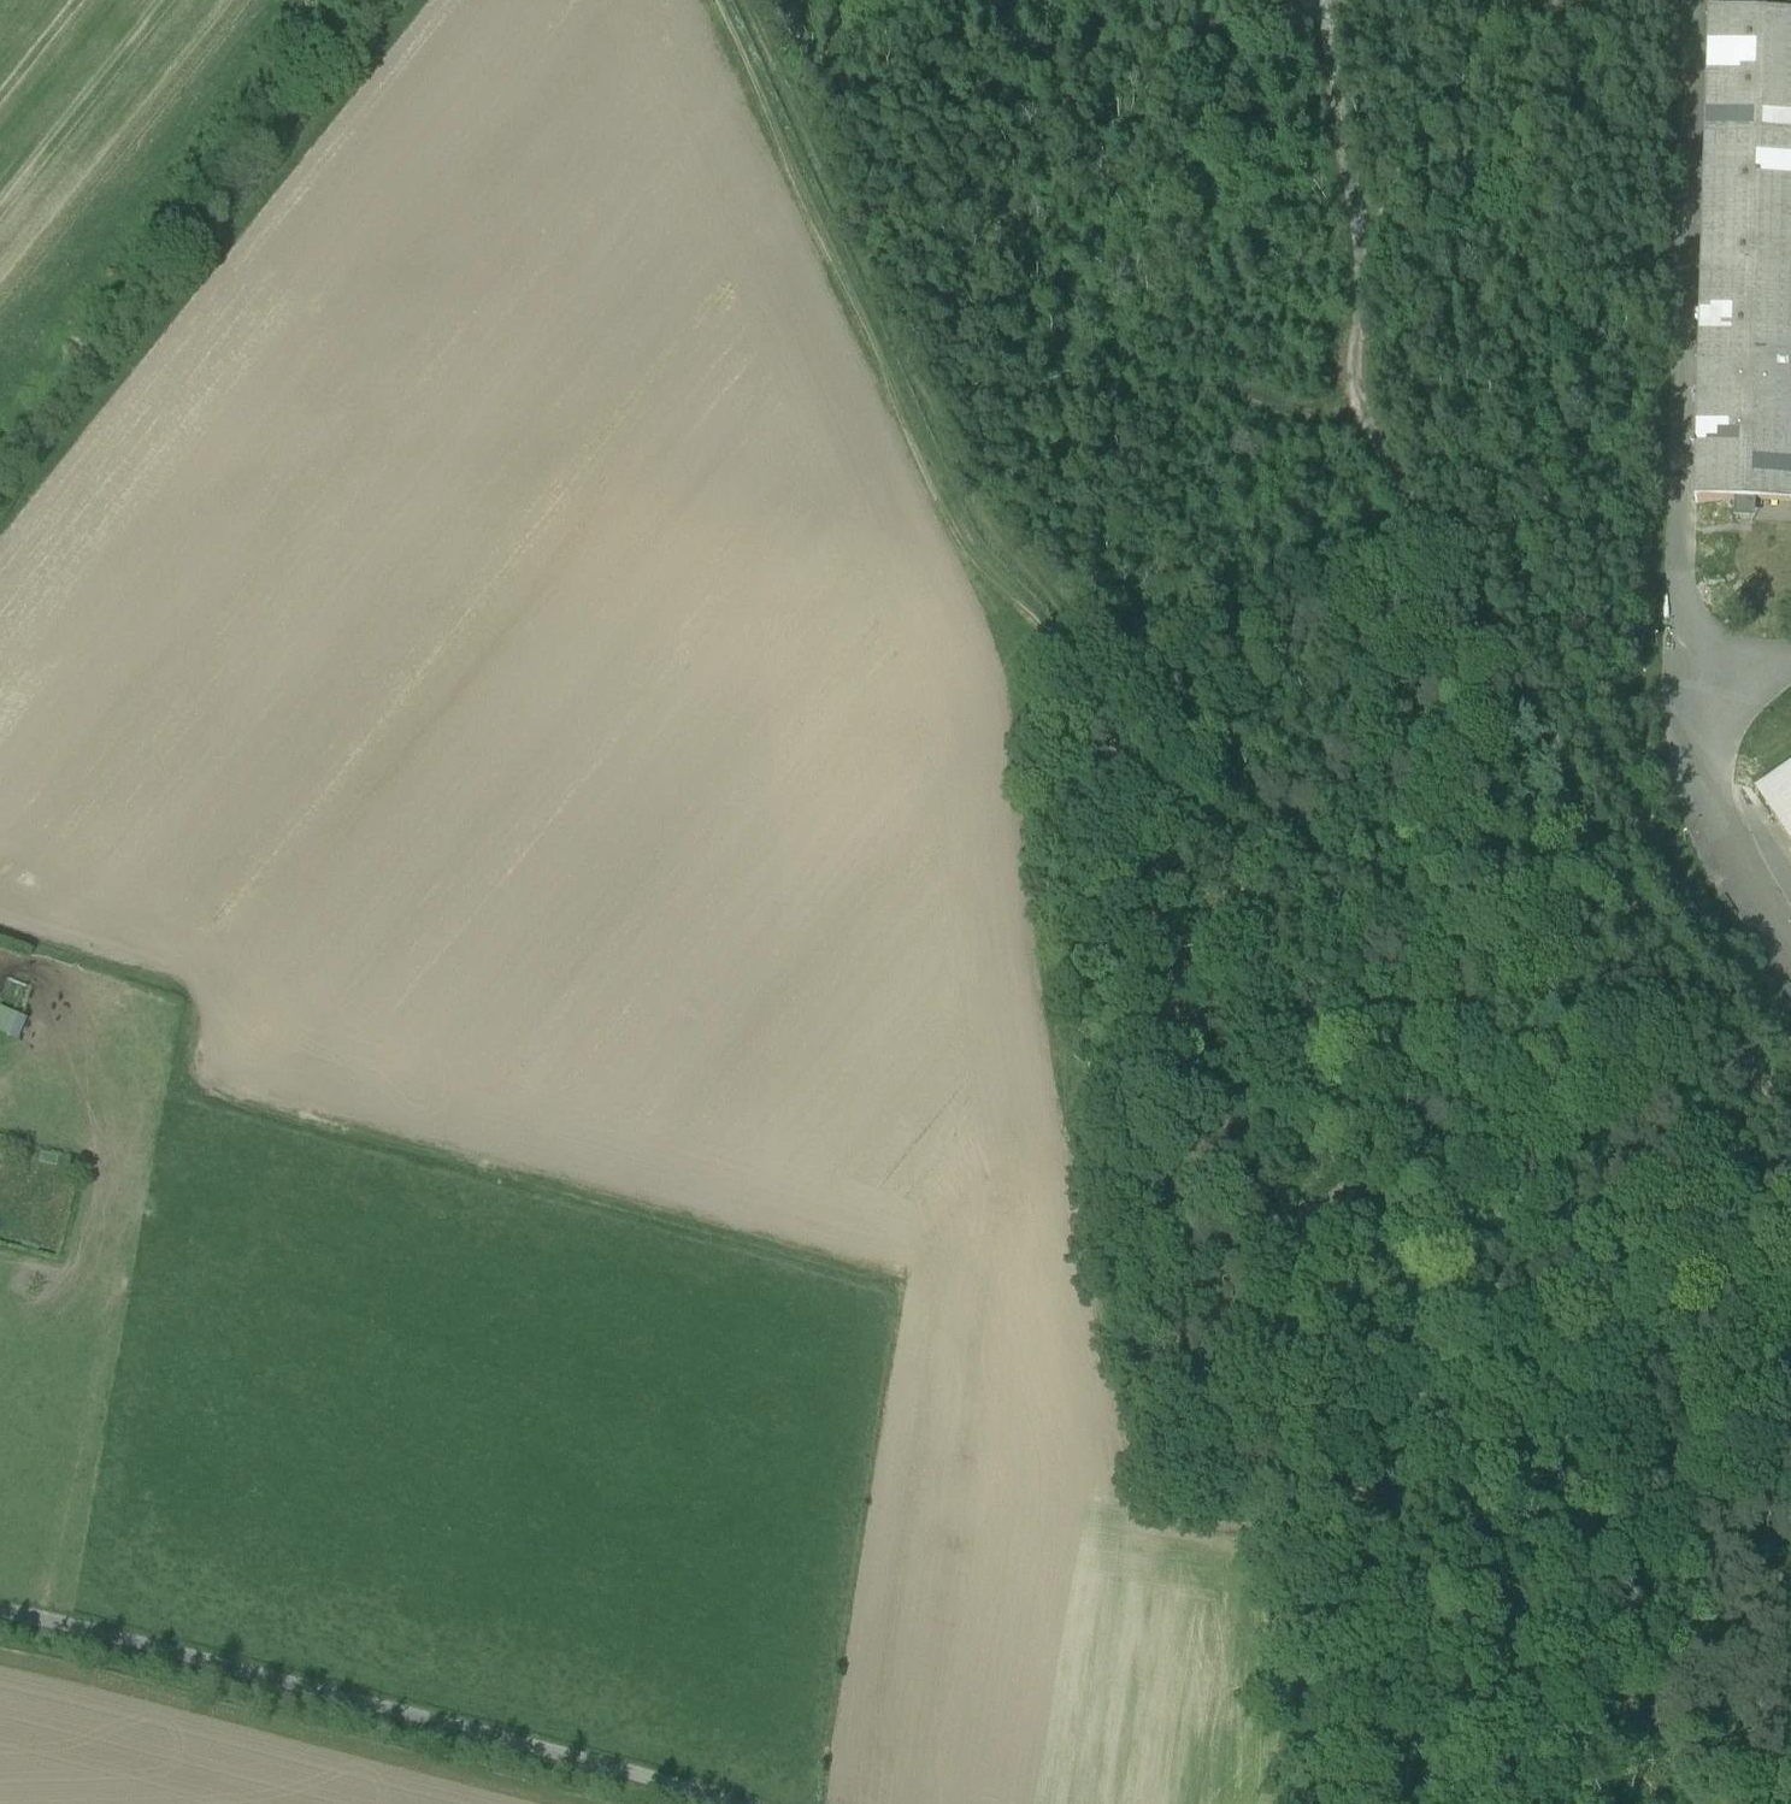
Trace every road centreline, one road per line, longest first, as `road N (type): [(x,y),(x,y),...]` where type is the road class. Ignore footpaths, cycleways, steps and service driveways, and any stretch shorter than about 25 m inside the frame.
road 1 (unclassified): [(735,1803),(0,1612)]

